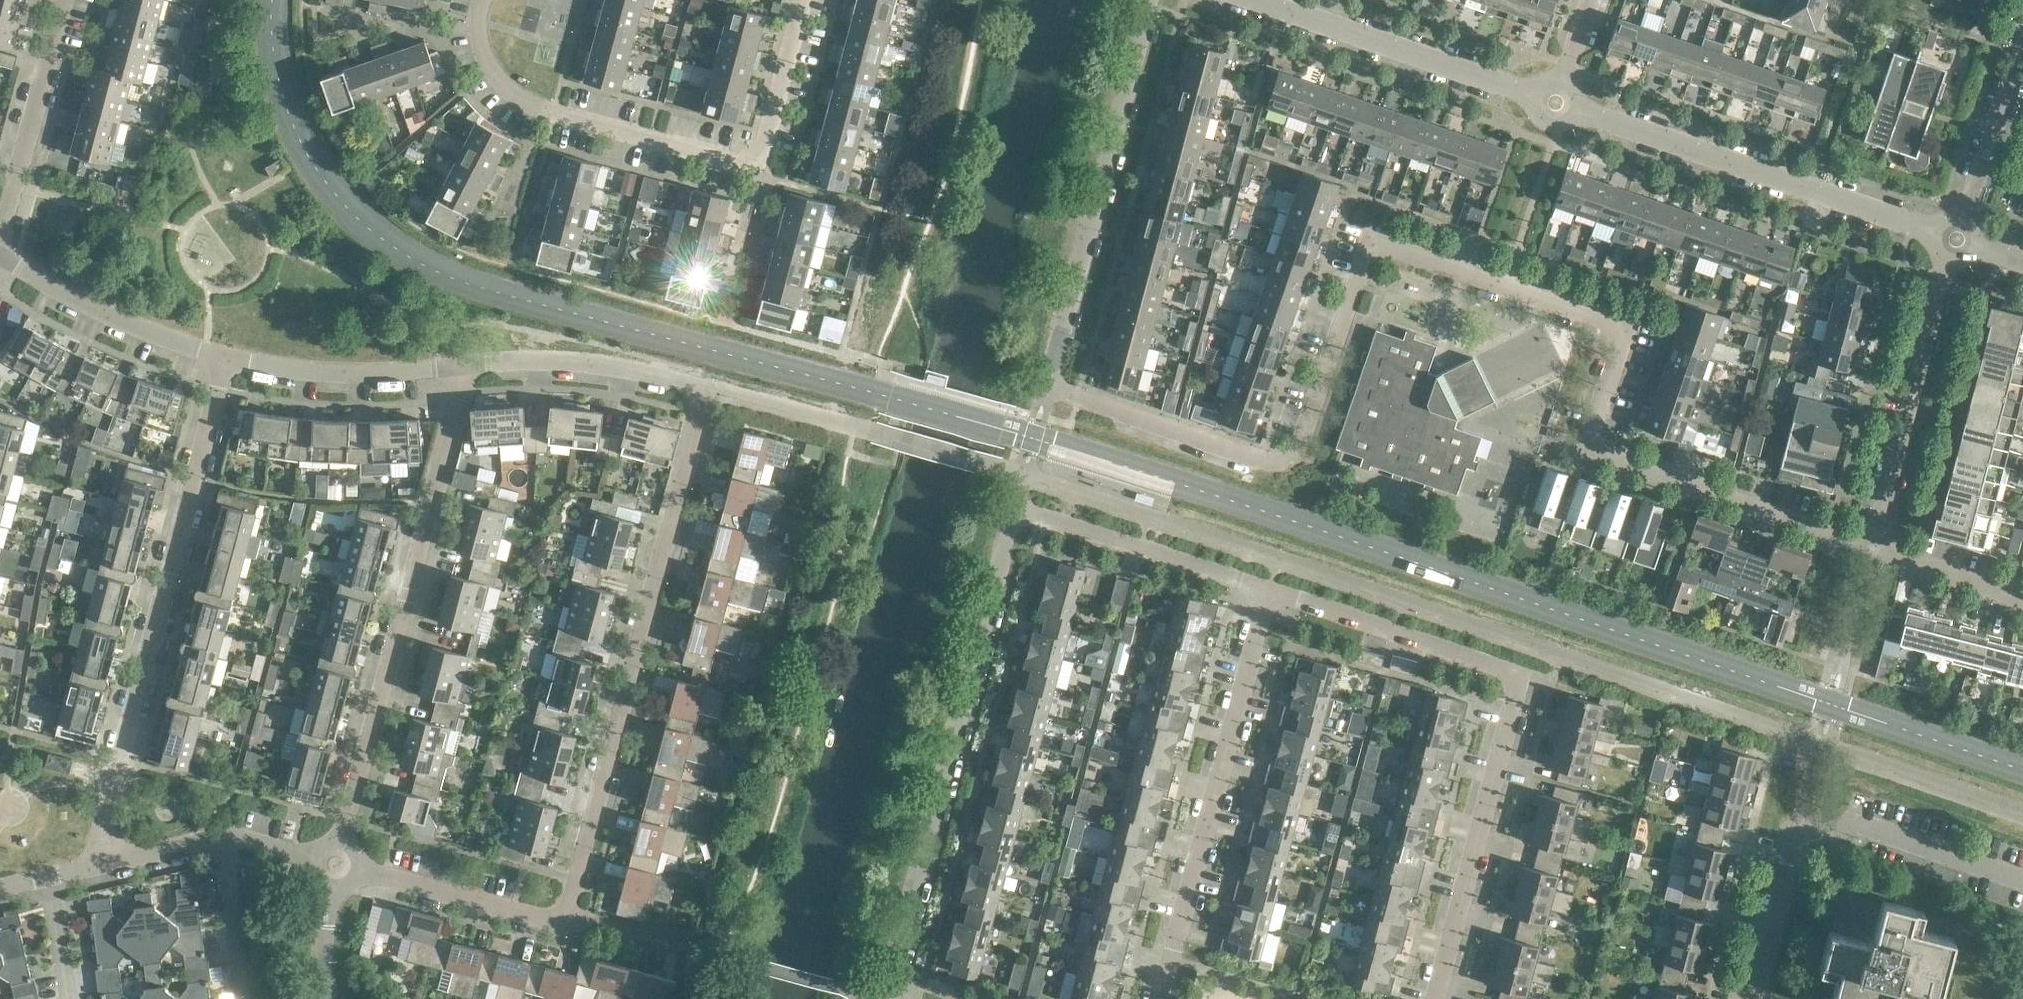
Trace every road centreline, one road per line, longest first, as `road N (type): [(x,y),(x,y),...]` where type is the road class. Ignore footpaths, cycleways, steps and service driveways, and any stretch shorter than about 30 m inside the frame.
road 1 (residential): [(1047,386),(1261,460),(1296,457),(1374,240),(1631,324),(1588,454),(1872,547)]
road 2 (residential): [(359,868),(553,921),(568,912),(702,390),(586,355),(468,367)]
road 3 (residential): [(1435,998),(1516,684),(1511,671),(1269,589)]
road 4 (residential): [(99,866),(224,361)]
road 5 (residential): [(888,998),(1017,508)]
road 6 (residential): [(343,841),(468,367)]
road 7 (residential): [(1160,998),(1269,589)]
road 8 (residential): [(1047,386),(1148,0)]
road 9 (tertiary): [(1935,231),(1576,111)]
road 10 (residential): [(757,158),(539,112),(506,96),(484,67),(483,0)]
road 11 (tertiary): [(1533,95),(1252,0)]
road 12 (residential): [(1872,547),(1950,262)]
road 13 (residential): [(1269,589),(1017,508)]
road 14 (residential): [(0,247),(63,0)]
road 15 (residential): [(224,361),(65,294),(0,253)]
road 16 (residential): [(468,367),(361,377),(224,361)]
road 17 (residential): [(1754,998),(1817,762)]
road 18 (residential): [(1963,217),(2022,48)]
road 19 (residential): [(725,321),(763,181),(757,158)]
road 20 (residential): [(805,0),(757,158)]
road 21 (residential): [(243,998),(227,838)]
road 22 (residential): [(2022,599),(1872,547)]
road 23 (residential): [(99,866),(227,838)]
road 24 (residential): [(69,998),(47,878)]

